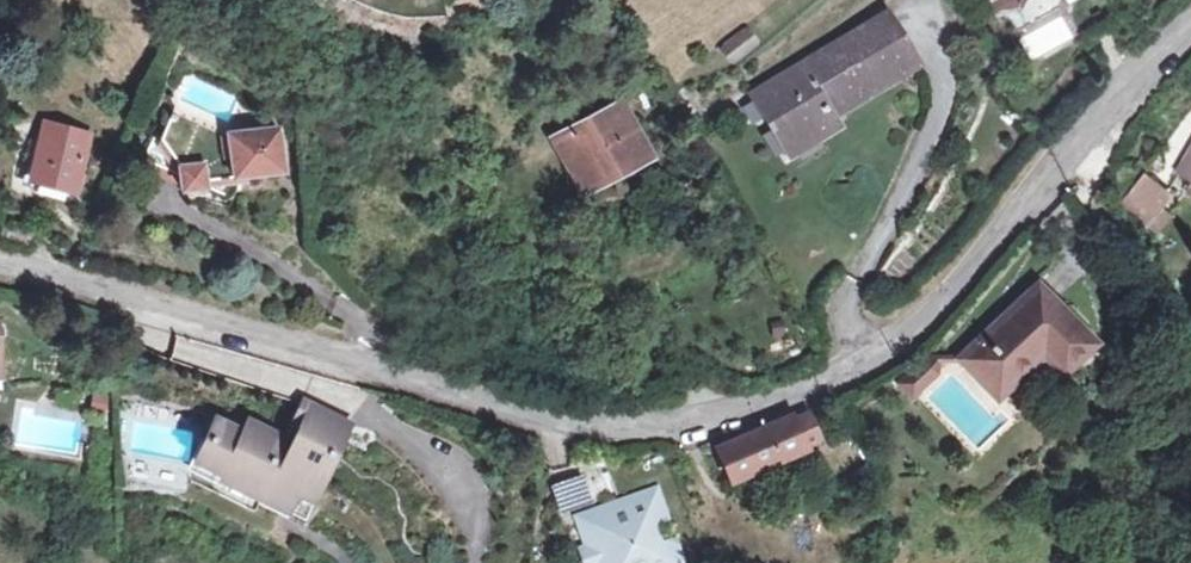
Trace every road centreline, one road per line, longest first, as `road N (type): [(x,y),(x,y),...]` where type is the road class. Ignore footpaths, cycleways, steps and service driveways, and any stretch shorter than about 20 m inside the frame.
road 1 (unclassified): [(1190,24),(1069,150),(953,291),(879,348),(785,393),(668,423),(593,425),(517,412),(57,269),(0,261)]

